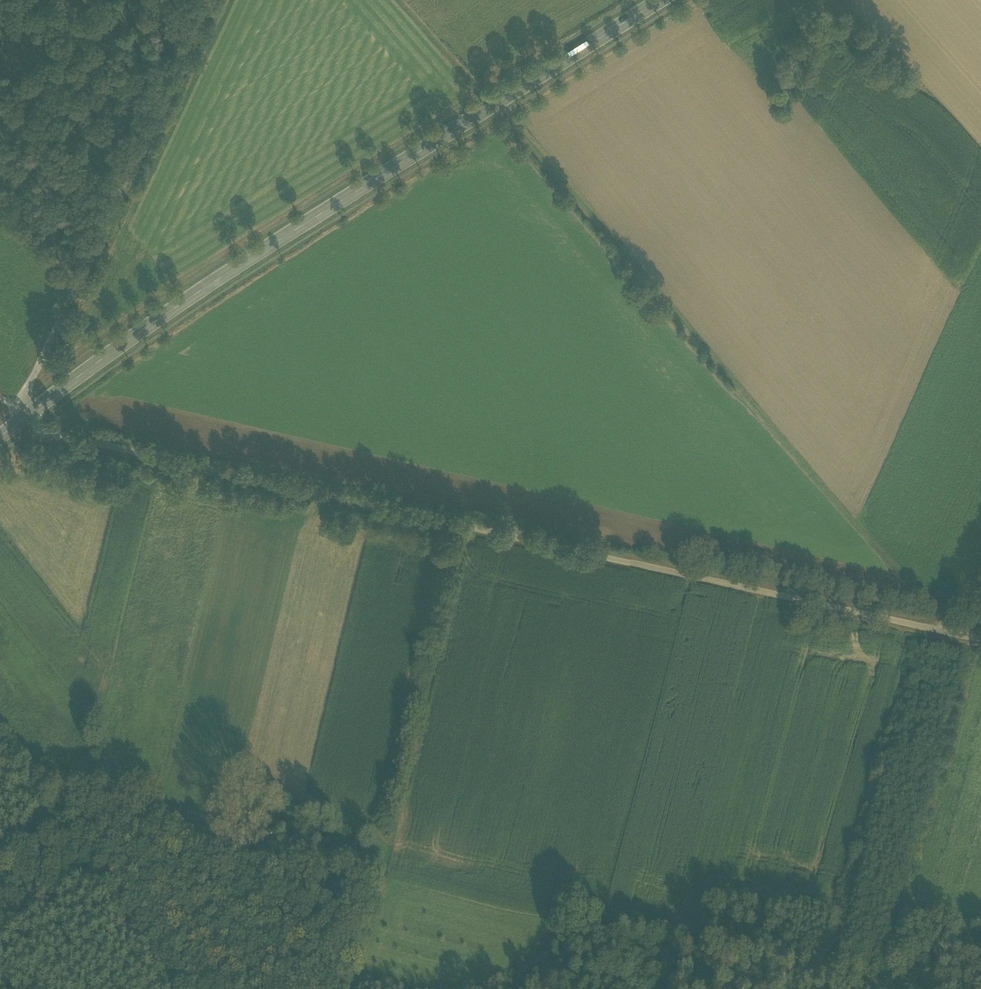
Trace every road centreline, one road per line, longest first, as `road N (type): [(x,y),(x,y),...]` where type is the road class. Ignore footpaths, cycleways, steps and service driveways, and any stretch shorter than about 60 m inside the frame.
road 1 (unclassified): [(29,413),(54,432),(980,638)]
road 2 (track): [(393,0),(941,629)]
road 3 (secondary): [(659,0),(184,301),(29,413)]
road 4 (track): [(355,988),(459,523)]
road 5 (track): [(207,0),(20,403)]
road 6 (track): [(168,988),(0,765)]

